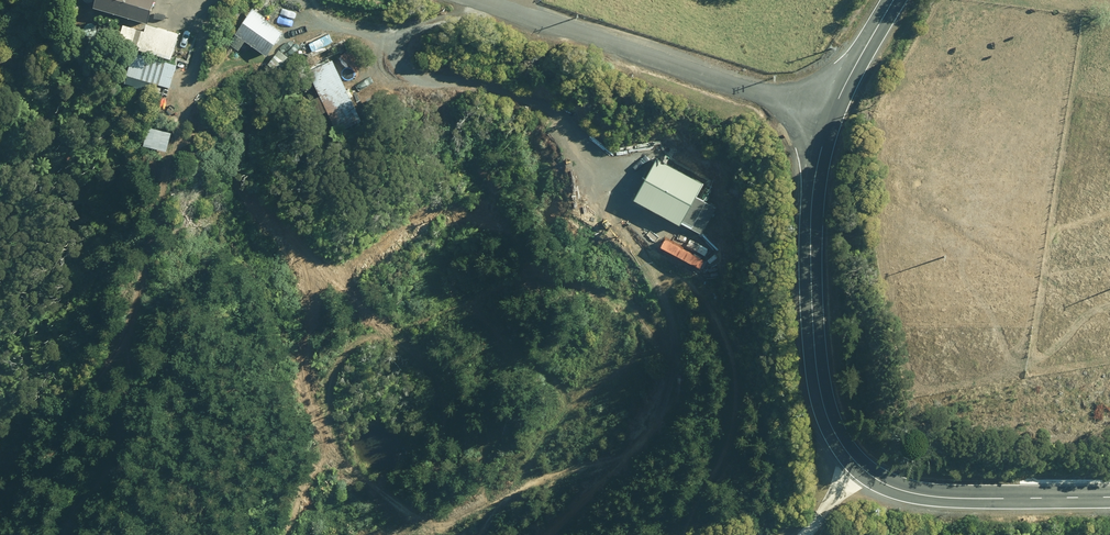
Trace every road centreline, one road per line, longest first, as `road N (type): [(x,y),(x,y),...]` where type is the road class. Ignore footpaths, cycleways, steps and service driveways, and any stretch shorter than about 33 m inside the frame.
road 1 (tertiary): [(1109,497),(919,493),(891,486),(848,457),(825,416),(815,361),(811,228),(830,118)]
road 2 (unclassified): [(468,0),(830,118)]
road 3 (tertiary): [(830,118),(896,0)]

